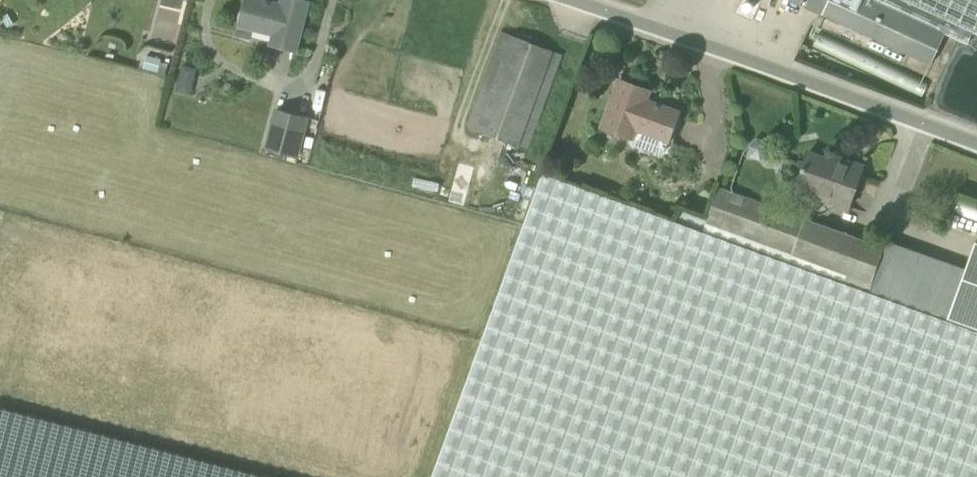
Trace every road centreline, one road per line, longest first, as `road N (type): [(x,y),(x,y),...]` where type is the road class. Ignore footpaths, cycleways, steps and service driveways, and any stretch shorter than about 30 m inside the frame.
road 1 (unclassified): [(976,136),(799,70),(540,0)]

